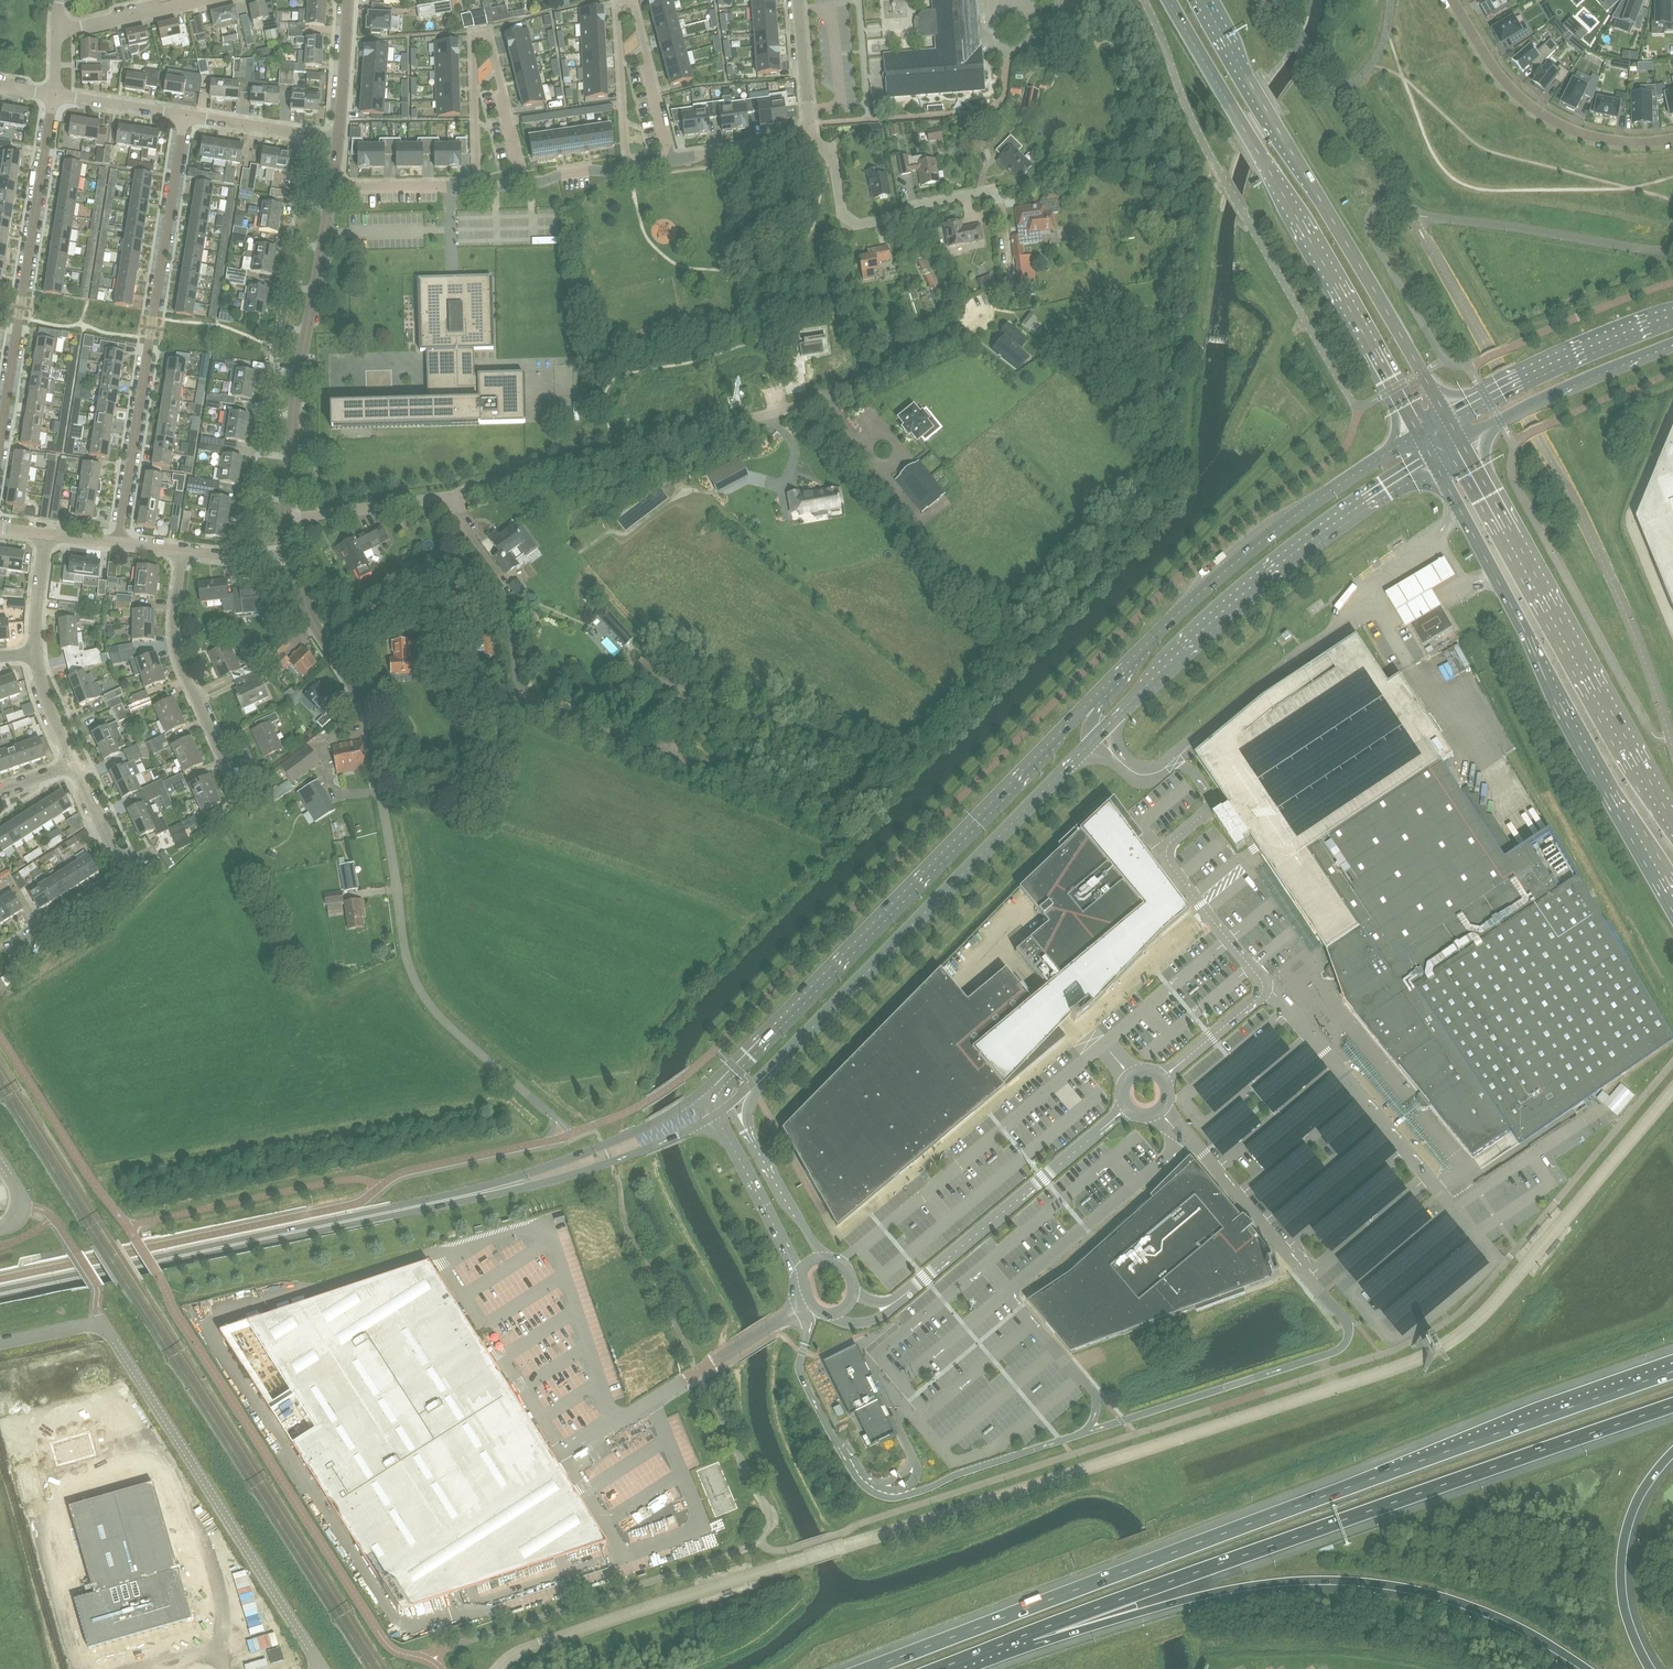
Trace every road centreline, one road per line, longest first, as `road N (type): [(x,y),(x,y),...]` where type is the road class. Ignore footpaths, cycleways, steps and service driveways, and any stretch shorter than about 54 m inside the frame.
road 1 (motorway): [(1672,1371),(864,1668)]
road 2 (motorway): [(1035,1632),(1672,1406)]
road 3 (residential): [(552,1115),(441,1018),(413,972),(366,718),(310,615),(292,553)]
road 4 (secondary): [(1145,645),(710,1092)]
road 5 (motorway): [(1035,1632),(1249,1587),(1328,1581),(1453,1603),(1583,1668)]
road 6 (primary): [(1432,458),(1557,707),(1672,911)]
road 7 (unclassified): [(322,1668),(109,1329),(93,1324),(0,1342)]
road 8 (residential): [(286,519),(452,495),(783,409)]
road 9 (primary): [(1170,0),(1418,432)]
road 10 (primary): [(1447,416),(1202,0)]
road 11 (secondary): [(766,1075),(1097,738)]
road 12 (secondary): [(0,1294),(450,1199)]
road 13 (secondary): [(1097,738),(1257,582),(1432,458)]
road 14 (primary): [(1672,823),(1461,442)]
road 15 (residential): [(185,116),(120,545)]
road 16 (residential): [(54,96),(0,451)]
road 17 (secondary): [(1418,432),(1286,522),(1145,645)]
road 18 (residential): [(286,519),(296,391),(332,187)]
road 19 (residential): [(479,187),(480,36),(489,40),(520,184)]
road 20 (unclassified): [(897,1301),(1128,1107)]
road 21 (residential): [(1450,0),(1499,77),(1537,113),(1619,144),(1672,142)]
road 22 (secondary): [(710,1092),(603,1145),(450,1199)]
road 23 (secondary): [(450,1199),(576,1174),(716,1115)]
road 24 (unclassified): [(1225,184),(1359,408)]
road 25 (residential): [(995,190),(859,226),(841,214),(833,166),(806,134)]
road 26 (tertiary): [(1672,314),(1447,416)]
road 27 (residential): [(233,776),(180,663),(182,552)]
road 28 (tertiary): [(1461,442),(1672,345)]
road 29 (motorway): [(1654,1668),(1627,1608),(1624,1570),(1641,1499),(1672,1455)]
road 30 (residential): [(1143,0),(1225,184)]
road 31 (unclassified): [(716,1115),(799,1274)]
road 32 (residential): [(629,169),(623,0)]
road 33 (residential): [(631,0),(671,161)]
road 34 (residential): [(338,140),(185,116)]
road 35 (unclassified): [(821,1258),(746,1130)]
road 36 (residential): [(332,187),(479,187)]
road 37 (residential): [(57,32),(198,0)]
road 38 (residential): [(338,140),(350,0)]
road 39 (residential): [(671,161),(806,134)]
road 40 (residential): [(13,948),(125,872)]
road 41 (residential): [(806,134),(798,0)]
road 42 (residential): [(185,116),(54,96)]
road 43 (residential): [(125,872),(73,763)]
road 44 (residential): [(39,655),(47,535)]

